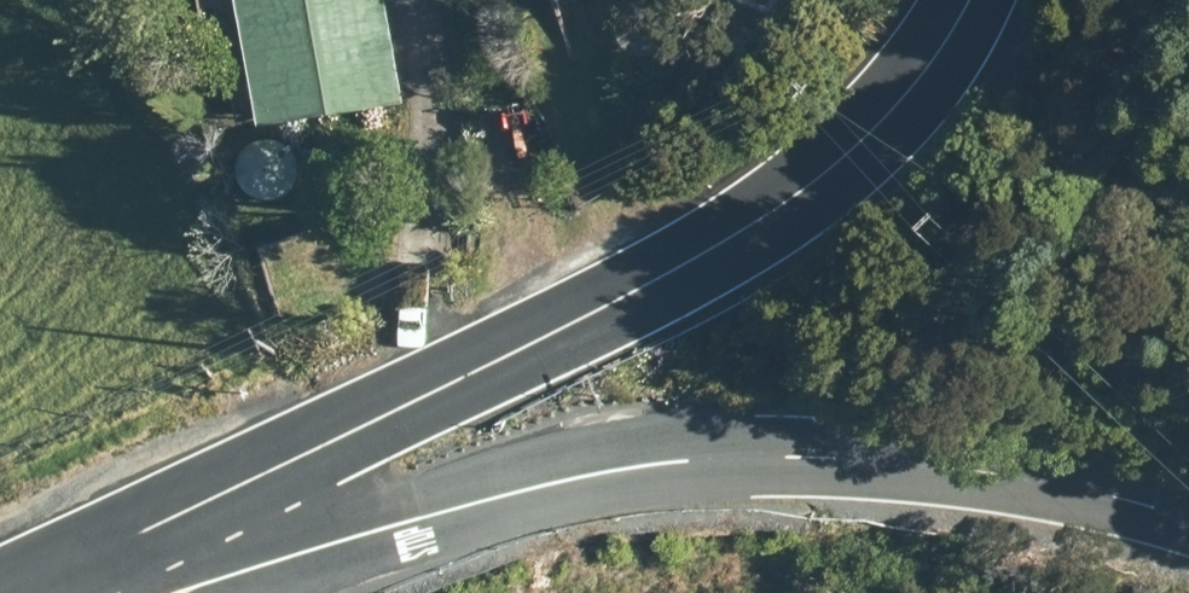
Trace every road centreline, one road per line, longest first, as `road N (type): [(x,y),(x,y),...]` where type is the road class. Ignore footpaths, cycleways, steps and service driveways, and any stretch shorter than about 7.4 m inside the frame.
road 1 (unclassified): [(178,527),(443,456),(645,438),(908,458),(1188,515)]
road 2 (tertiary): [(178,527),(774,212),(849,155),(923,75),(970,0)]
road 3 (tertiary): [(30,592),(178,527)]

